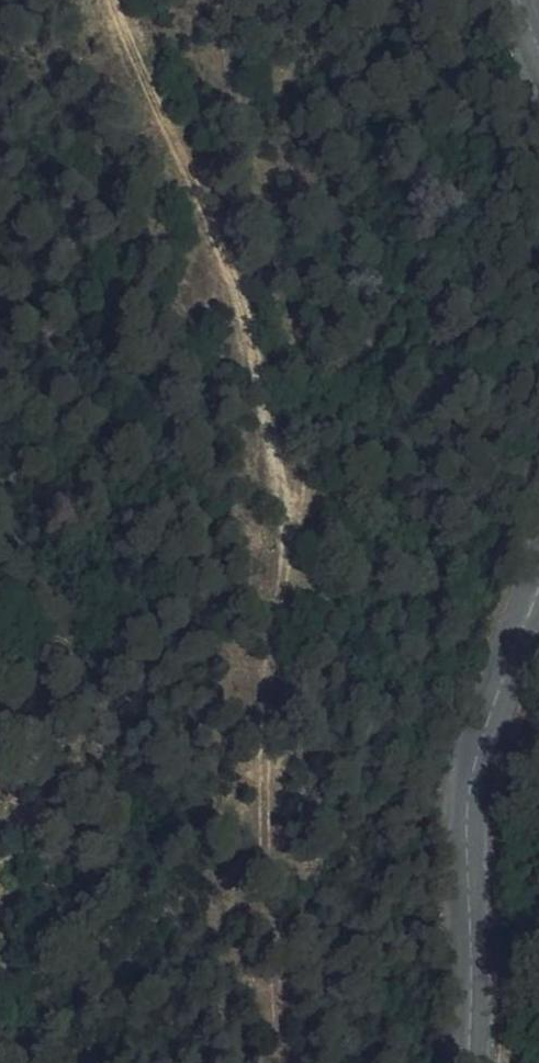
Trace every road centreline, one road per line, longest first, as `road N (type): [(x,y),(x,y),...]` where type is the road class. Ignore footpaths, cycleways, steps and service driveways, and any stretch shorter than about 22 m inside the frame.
road 1 (track): [(280,1062),(264,777),(289,535),(223,247),(110,0)]
road 2 (track): [(289,535),(301,489),(303,373),(254,191),(218,0)]
road 3 (secondary): [(538,587),(477,767),(466,1062)]

